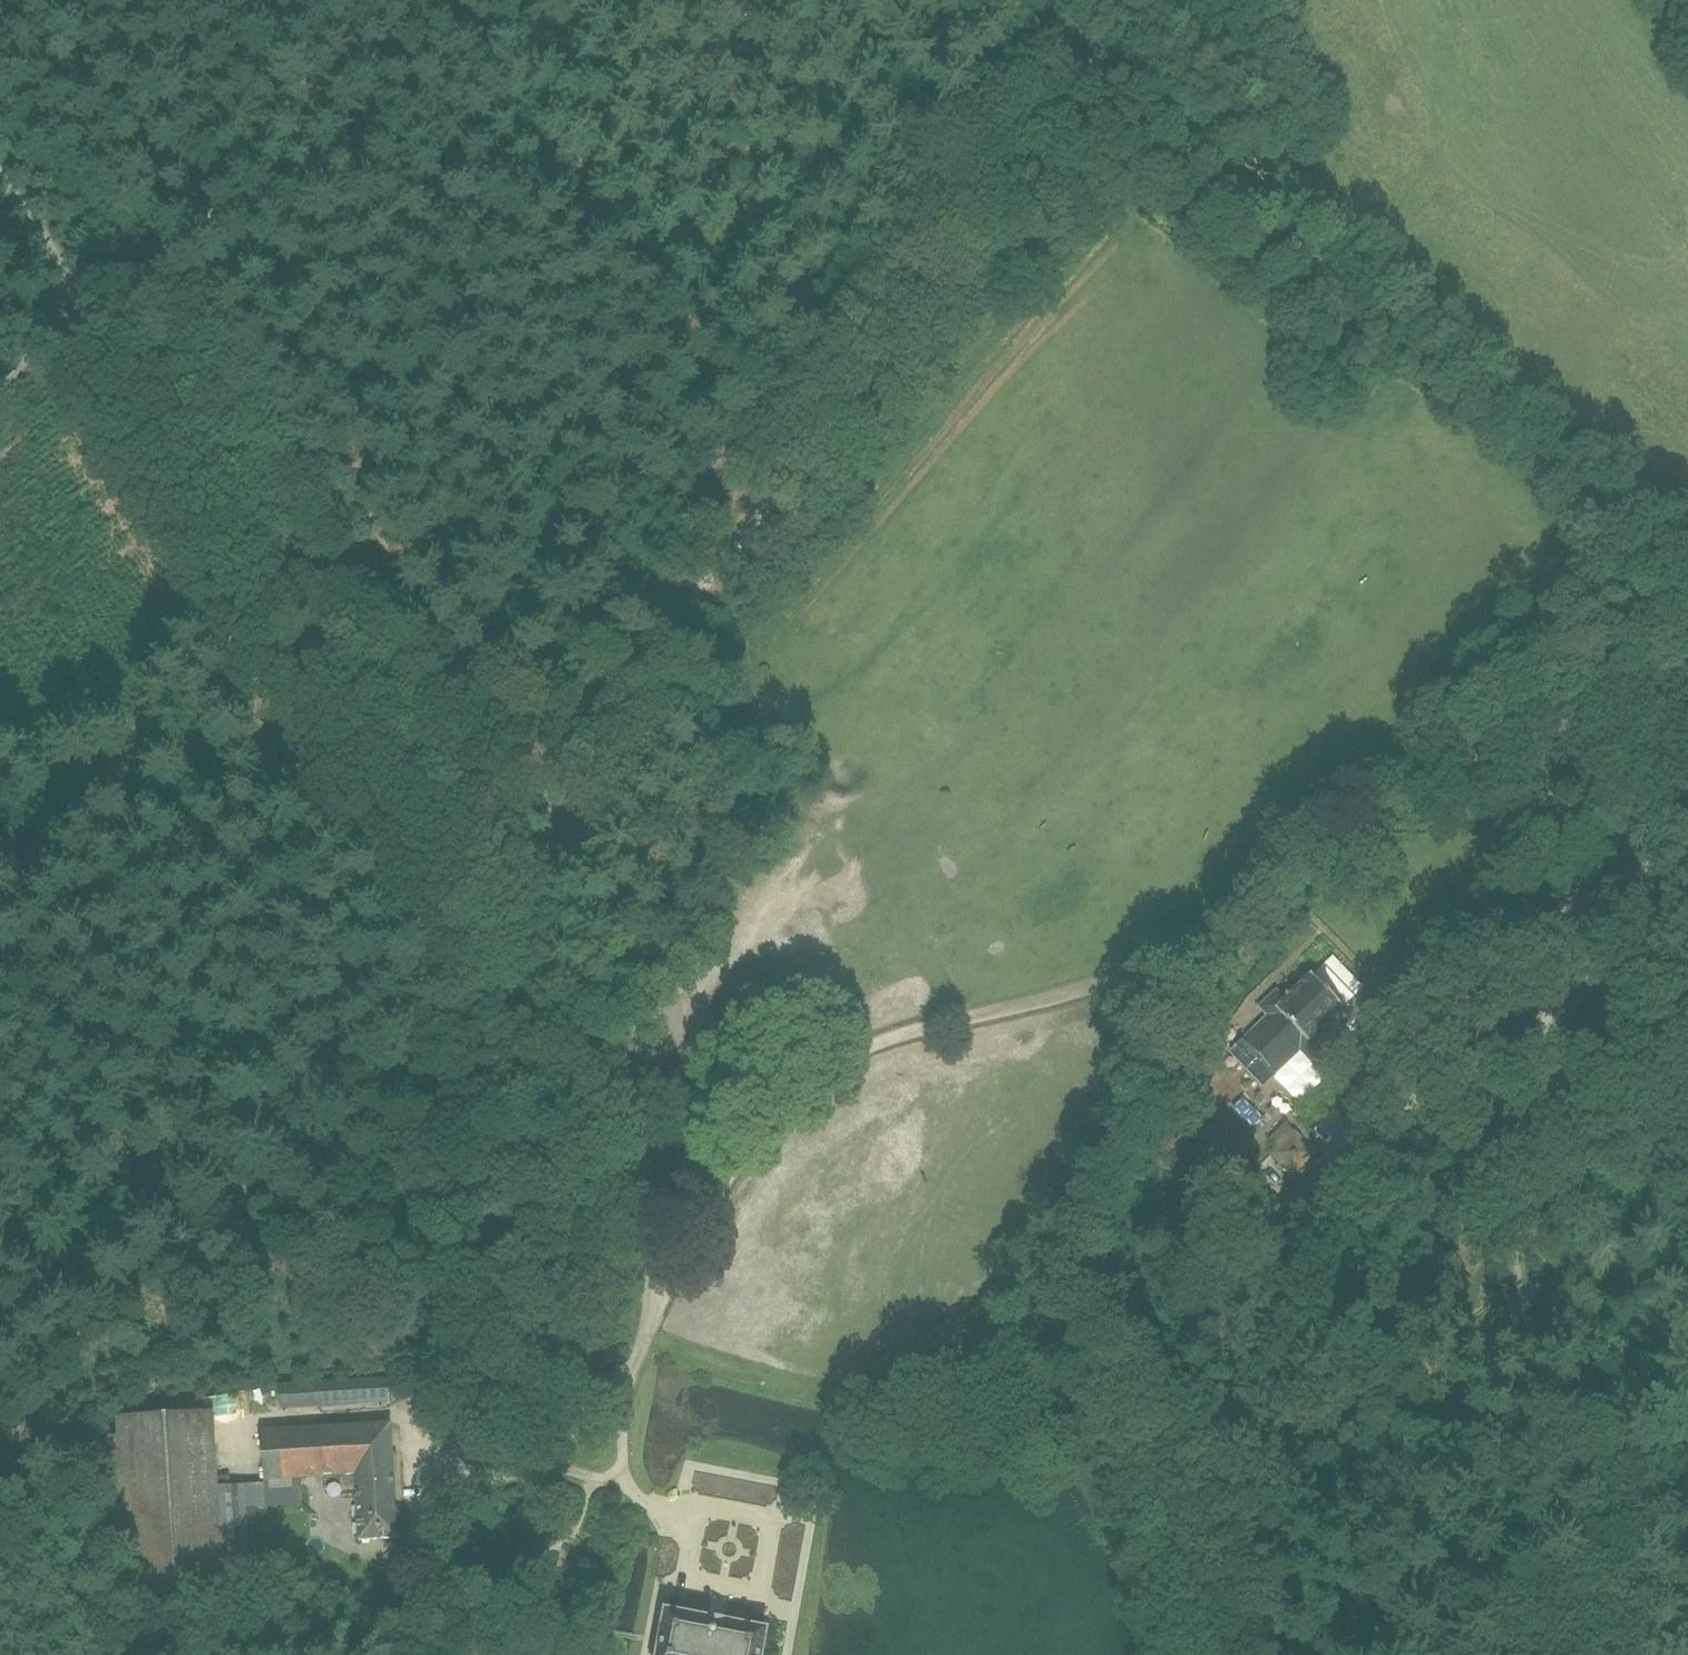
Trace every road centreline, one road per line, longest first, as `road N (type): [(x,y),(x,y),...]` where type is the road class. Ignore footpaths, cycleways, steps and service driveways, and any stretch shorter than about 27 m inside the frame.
road 1 (track): [(1105,67),(477,882)]
road 2 (unclassified): [(780,1108),(889,1038),(1137,968),(1223,911),(1327,815),(1383,782),(1687,681)]
road 3 (track): [(508,931),(0,175)]
road 4 (track): [(1687,575),(1028,0)]
road 5 (track): [(508,931),(0,1337)]
road 6 (track): [(1619,1505),(1562,1333),(1531,1181),(1578,981)]
road 7 (track): [(358,0),(175,260),(103,328)]
road 8 (track): [(422,1654),(416,1544),(426,1508),(539,1457),(625,1380)]
road 9 (track): [(780,1108),(706,1101),(593,1058),(508,931)]
road 10 (track): [(1687,714),(1467,935)]
road 11 (track): [(1372,1123),(1405,1126),(1449,1108),(1578,981)]
road 12 (track): [(1578,981),(1687,796)]
road 13 (track): [(1190,1480),(1229,1610),(1226,1654)]
road 14 (track): [(1584,1654),(1619,1505)]
road 15 (track): [(1660,1503),(1667,1615),(1679,1654)]
road 16 (track): [(1397,1004),(1369,1058),(1372,1123)]
road 17 (track): [(0,385),(78,291)]
road 18 (track): [(417,1554),(471,1616),(481,1654)]

